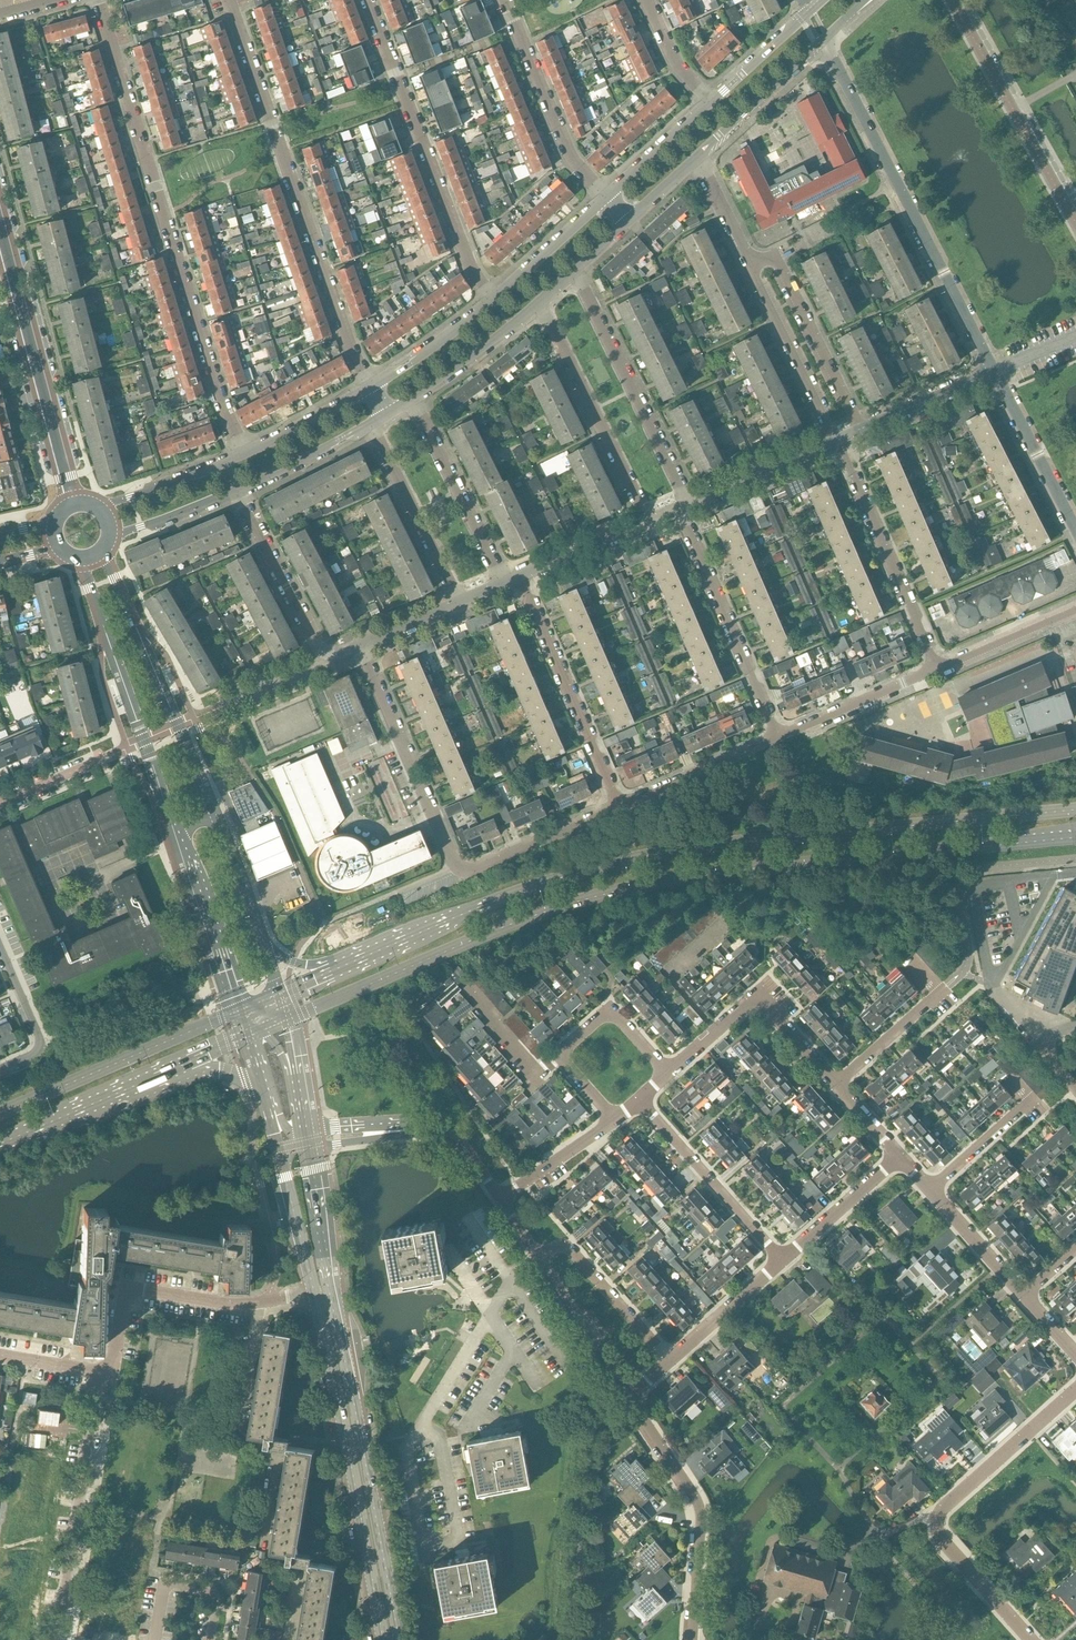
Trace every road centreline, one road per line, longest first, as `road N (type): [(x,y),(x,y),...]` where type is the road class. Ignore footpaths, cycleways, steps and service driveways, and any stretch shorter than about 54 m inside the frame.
road 1 (secondary): [(285,1021),(595,895),(647,882),(1075,837)]
road 2 (secondary): [(1075,810),(640,857),(481,907),(341,968)]
road 3 (tertiary): [(403,1639),(307,1143)]
road 4 (residential): [(246,452),(222,406),(96,0)]
road 5 (residential): [(370,384),(229,0)]
road 6 (tertiary): [(823,41),(994,371)]
road 7 (tertiary): [(312,1291),(384,1639)]
road 8 (residential): [(1031,1639),(933,1530),(934,1518),(1075,1388)]
road 9 (residential): [(495,295),(471,264),(368,0)]
road 10 (tertiary): [(82,561),(178,837)]
road 11 (tertiary): [(217,817),(104,552)]
road 12 (tertiary): [(74,502),(0,225)]
road 13 (residential): [(99,1374),(111,1368),(125,1289),(232,1305),(312,1291)]
road 14 (residential): [(56,1639),(99,1374)]
road 15 (residential): [(695,1639),(702,1509),(631,1397)]
road 16 (residential): [(692,500),(575,271)]
road 17 (residential): [(1075,224),(952,0)]
road 18 (secondary): [(234,1012),(0,1112)]
road 19 (residential): [(516,576),(619,806)]
road 20 (residential): [(777,737),(681,505)]
road 21 (residential): [(834,441),(938,669)]
road 22 (residential): [(457,866),(361,644)]
road 23 (residential): [(641,521),(539,304)]
road 24 (residential): [(500,1200),(467,1149),(438,1131),(307,1143)]
road 25 (residential): [(863,429),(779,256),(750,268)]
road 26 (residential): [(603,195),(573,160),(502,0)]
road 27 (residential): [(782,1260),(641,1099)]
road 28 (residential): [(506,581),(414,398)]
road 29 (residential): [(455,602),(370,426)]
road 30 (residential): [(834,441),(750,268)]
road 31 (secondary): [(0,1142),(173,1069)]
road 32 (residential): [(669,1362),(565,1245),(539,1255)]
road 33 (tertiary): [(178,837),(234,1012)]
road 34 (residential): [(327,652),(239,492)]
road 35 (tertiary): [(994,371),(1075,532)]
road 36 (residential): [(1053,875),(974,893),(993,988)]
road 37 (residential): [(457,866),(471,869),(619,806)]
road 38 (residential): [(777,737),(938,669)]
road 39 (residential): [(619,806),(777,737)]
road 40 (residential): [(631,1397),(539,1255)]
road 41 (tertiary): [(700,157),(823,41)]
road 42 (residential): [(930,1189),(1030,1100),(1011,1077)]
road 43 (residential): [(0,1071),(43,1052),(0,950)]
road 44 (residential): [(782,1260),(899,1155)]
road 45 (residential): [(155,1639),(165,1582),(209,1589),(218,1598),(210,1639)]
road 46 (tertiary): [(414,398),(539,304)]
road 47 (tertiary): [(246,452),(100,507)]
road 48 (residential): [(669,1073),(610,1009),(561,1056)]
road 49 (residential): [(692,500),(834,441)]
road 50 (tertiary): [(495,295),(370,384)]
road 51 (residential): [(669,1362),(782,1260)]
road 52 (residential): [(938,669),(1075,610)]
road 53 (tertiary): [(603,195),(495,295)]
road 54 (tertiary): [(278,1148),(312,1291)]
road 55 (tertiary): [(239,492),(370,426)]
road 56 (tertiary): [(711,100),(603,195)]
road 57 (residential): [(863,429),(994,371)]
road 58 (residential): [(468,987),(537,1075),(561,1056)]
road 59 (residential): [(1024,1295),(930,1189)]
road 60 (tertiary): [(370,384),(246,452)]
road 61 (residential): [(500,1200),(615,1119)]
road 62 (residential): [(516,576),(641,521)]
road 63 (tertiary): [(262,944),(217,817)]
road 64 (tertiary): [(112,536),(239,492)]
road 65 (tertiary): [(810,12),(711,100)]
road 66 (residential): [(837,1084),(936,997)]
road 67 (residential): [(993,988),(1075,1087)]
road 68 (residential): [(993,988),(1053,875)]
road 69 (residential): [(222,708),(321,666),(327,652)]
road 70 (residential): [(750,268),(700,157)]
road 71 (residential): [(647,0),(679,67),(711,100)]

